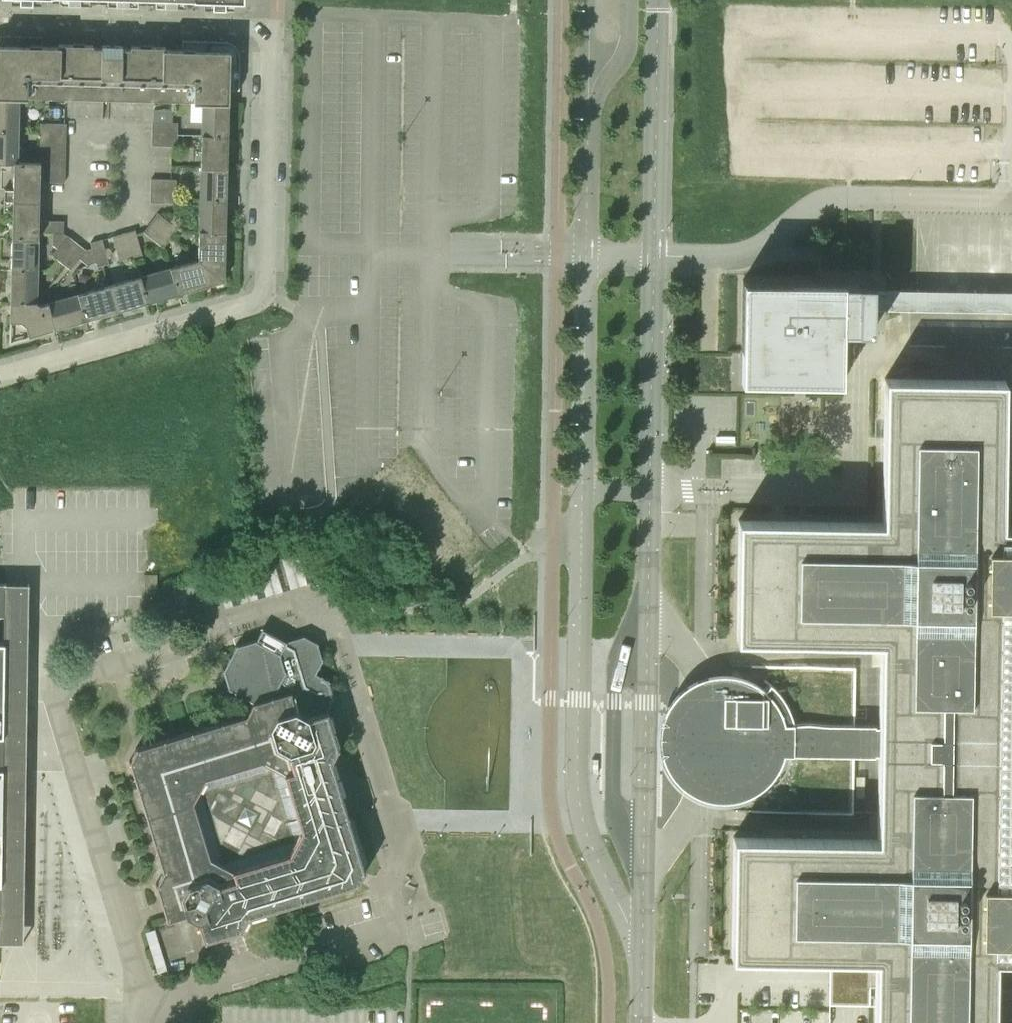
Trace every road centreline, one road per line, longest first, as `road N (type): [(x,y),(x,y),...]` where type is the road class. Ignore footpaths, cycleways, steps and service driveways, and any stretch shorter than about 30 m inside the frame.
road 1 (residential): [(0,377),(253,304),(267,291),(277,30)]
road 2 (unclassified): [(643,948),(580,812),(583,492)]
road 3 (residential): [(1011,201),(825,198),(747,254),(586,254)]
road 4 (residential): [(142,990),(90,790),(52,699),(56,679)]
road 5 (unclassified): [(643,877),(693,809),(698,679),(698,665),(648,618)]
road 6 (residential): [(56,679),(327,604)]
road 7 (unclassified): [(643,877),(648,618)]
road 8 (unclassified): [(583,492),(586,254)]
road 9 (unclassified): [(586,254),(587,102)]
road 10 (residential): [(142,990),(0,985)]
road 11 (residential): [(56,679),(33,561)]

